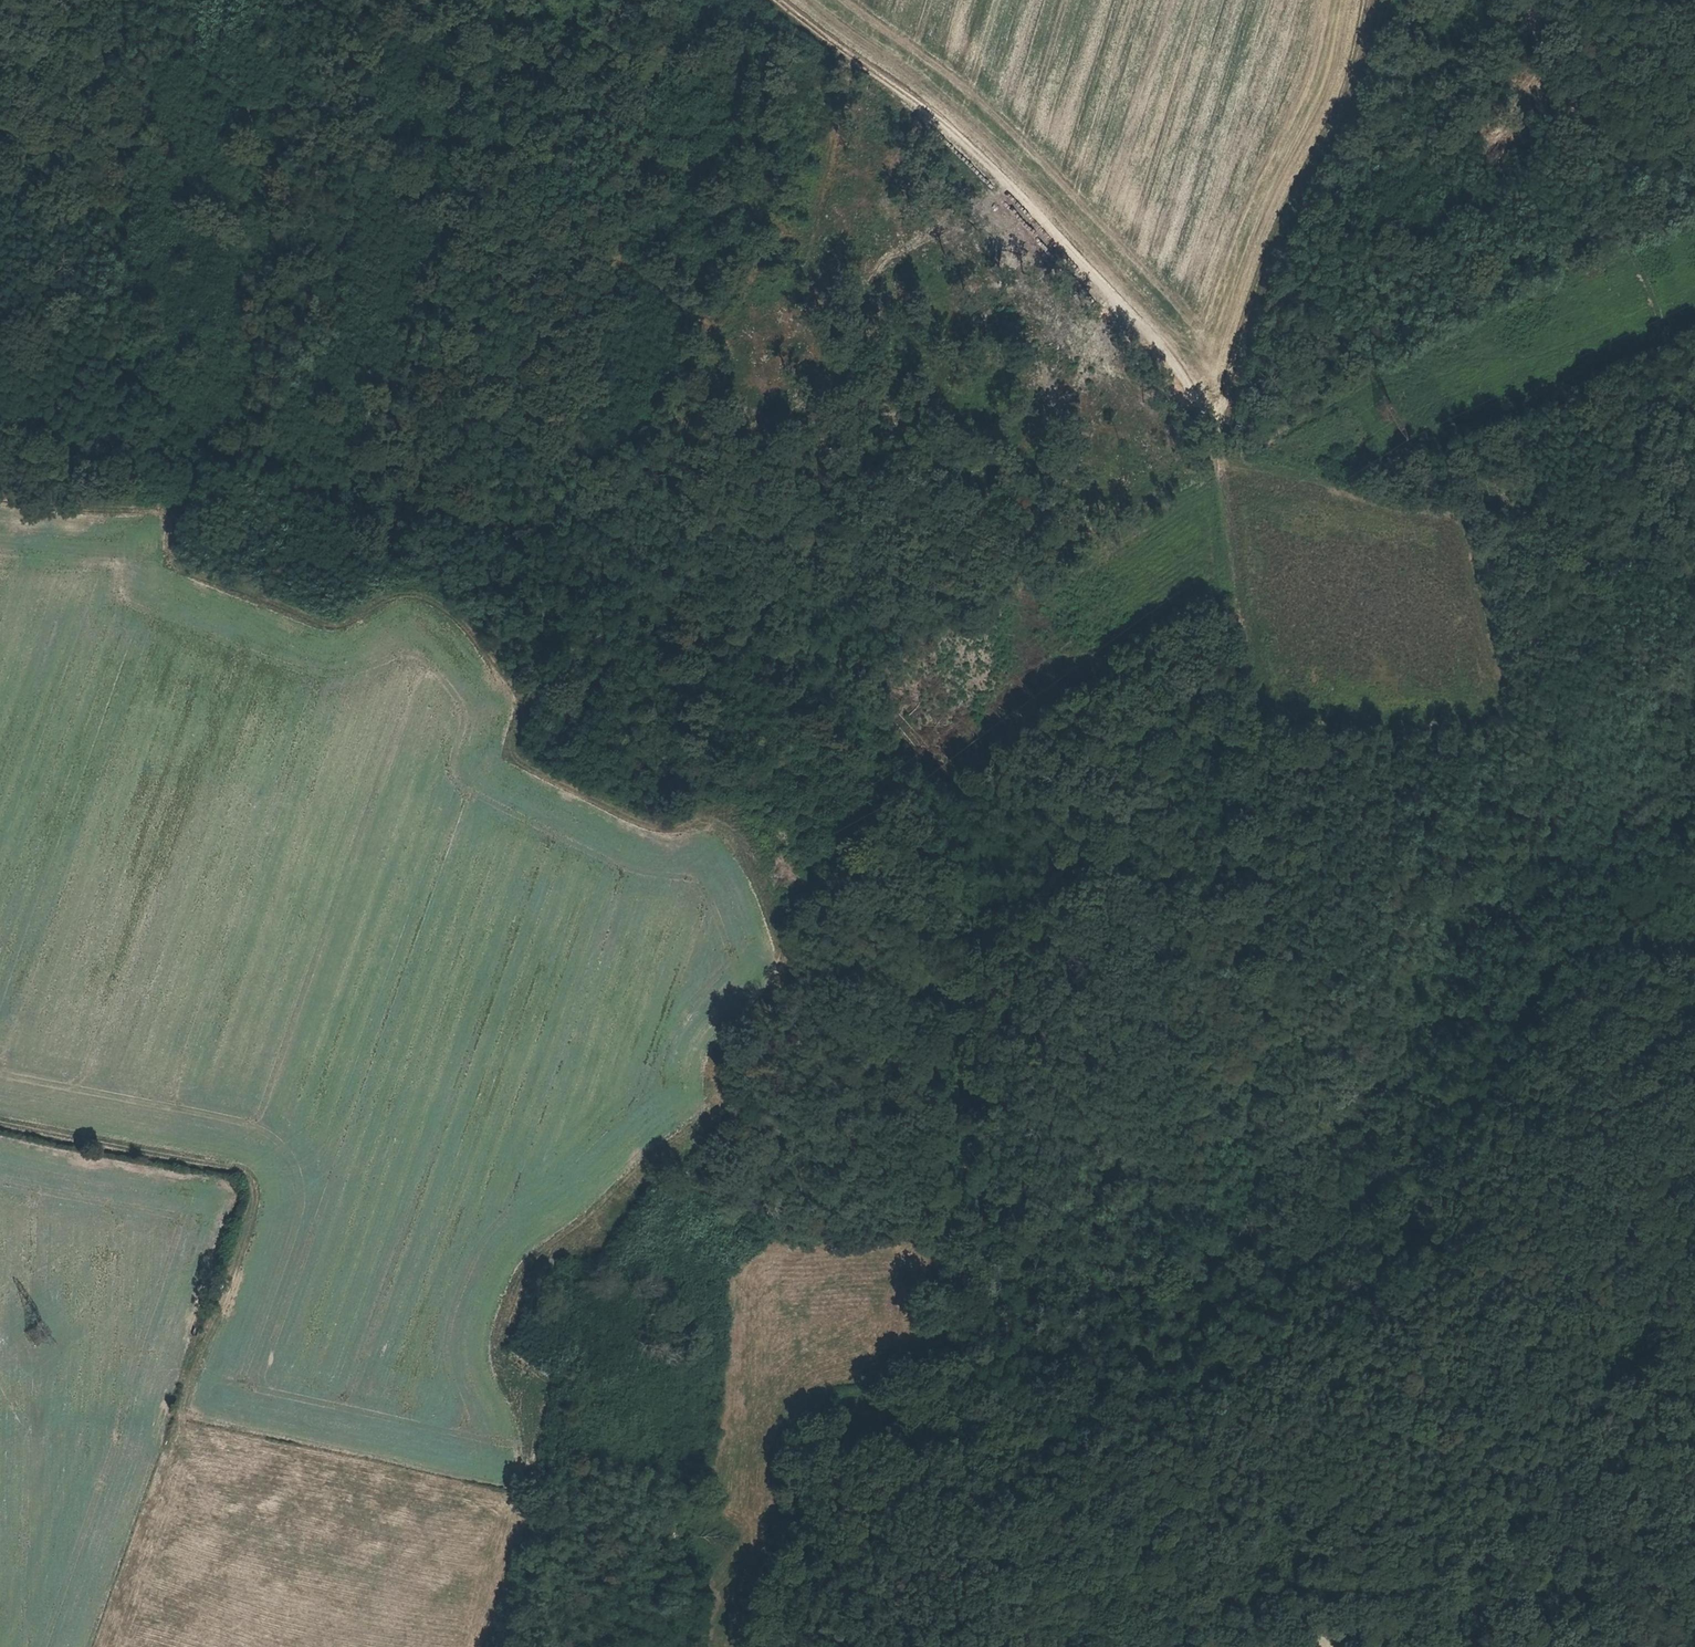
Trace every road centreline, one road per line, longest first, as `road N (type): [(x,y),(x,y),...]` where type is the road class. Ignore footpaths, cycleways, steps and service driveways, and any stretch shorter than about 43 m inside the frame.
road 1 (track): [(768,0),(971,158),(1170,362),(1198,402),(1217,461)]
road 2 (track): [(0,1124),(244,1173),(253,1192),(187,1386)]

